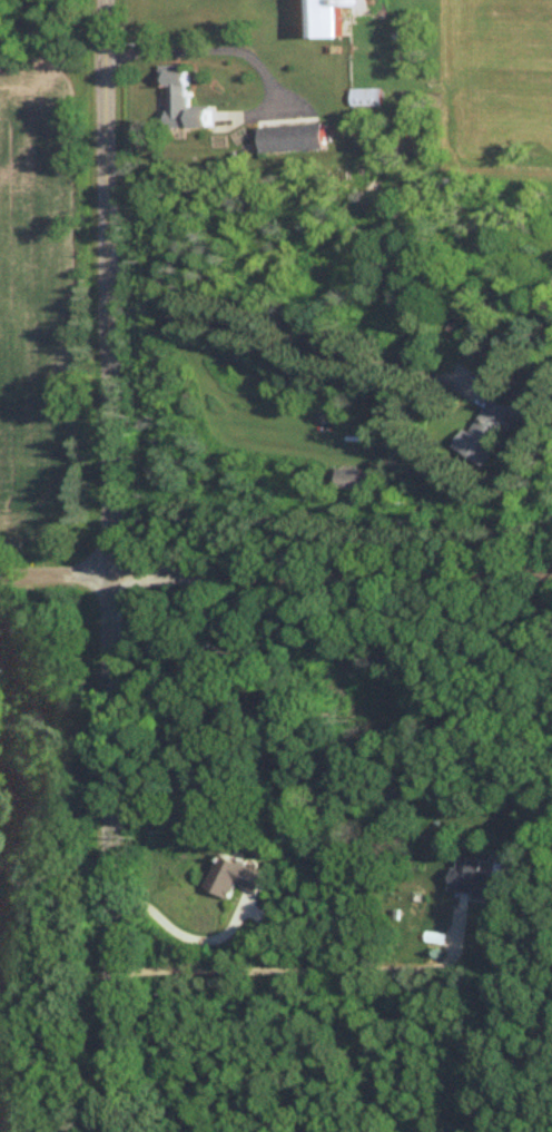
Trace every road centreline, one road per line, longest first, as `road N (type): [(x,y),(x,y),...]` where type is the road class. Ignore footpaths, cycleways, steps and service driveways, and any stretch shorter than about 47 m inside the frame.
road 1 (residential): [(103,0),(114,1131)]
road 2 (residential): [(0,578),(551,573)]

